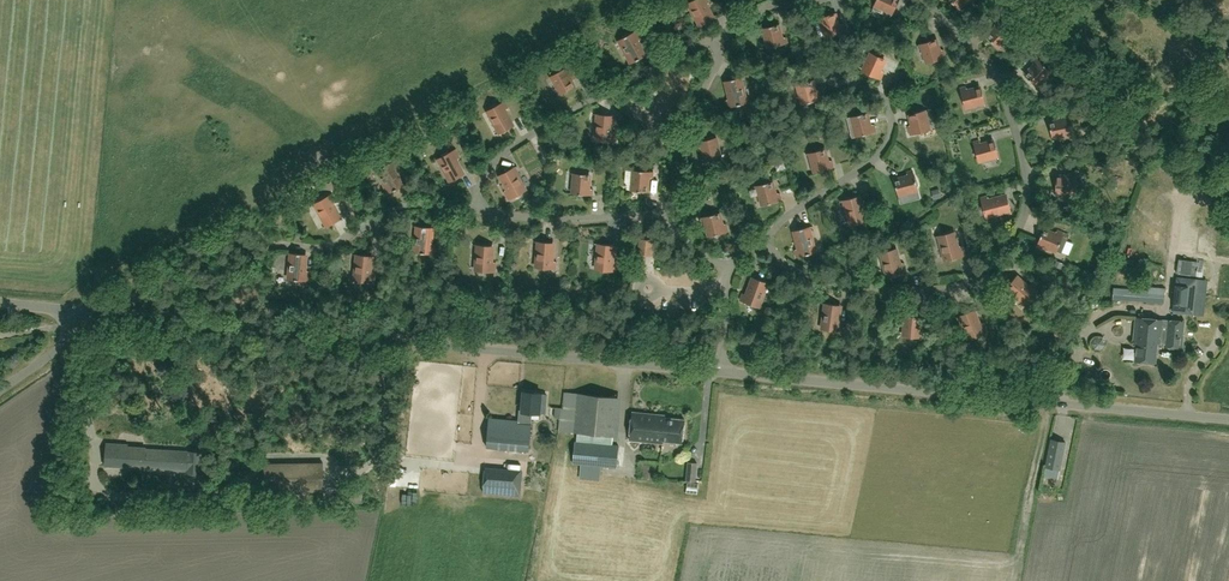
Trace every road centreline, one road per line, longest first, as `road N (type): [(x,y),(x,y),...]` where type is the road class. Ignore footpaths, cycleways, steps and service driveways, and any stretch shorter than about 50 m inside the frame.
road 1 (unclassified): [(1228,423),(68,311)]
road 2 (track): [(1228,228),(1006,0)]

